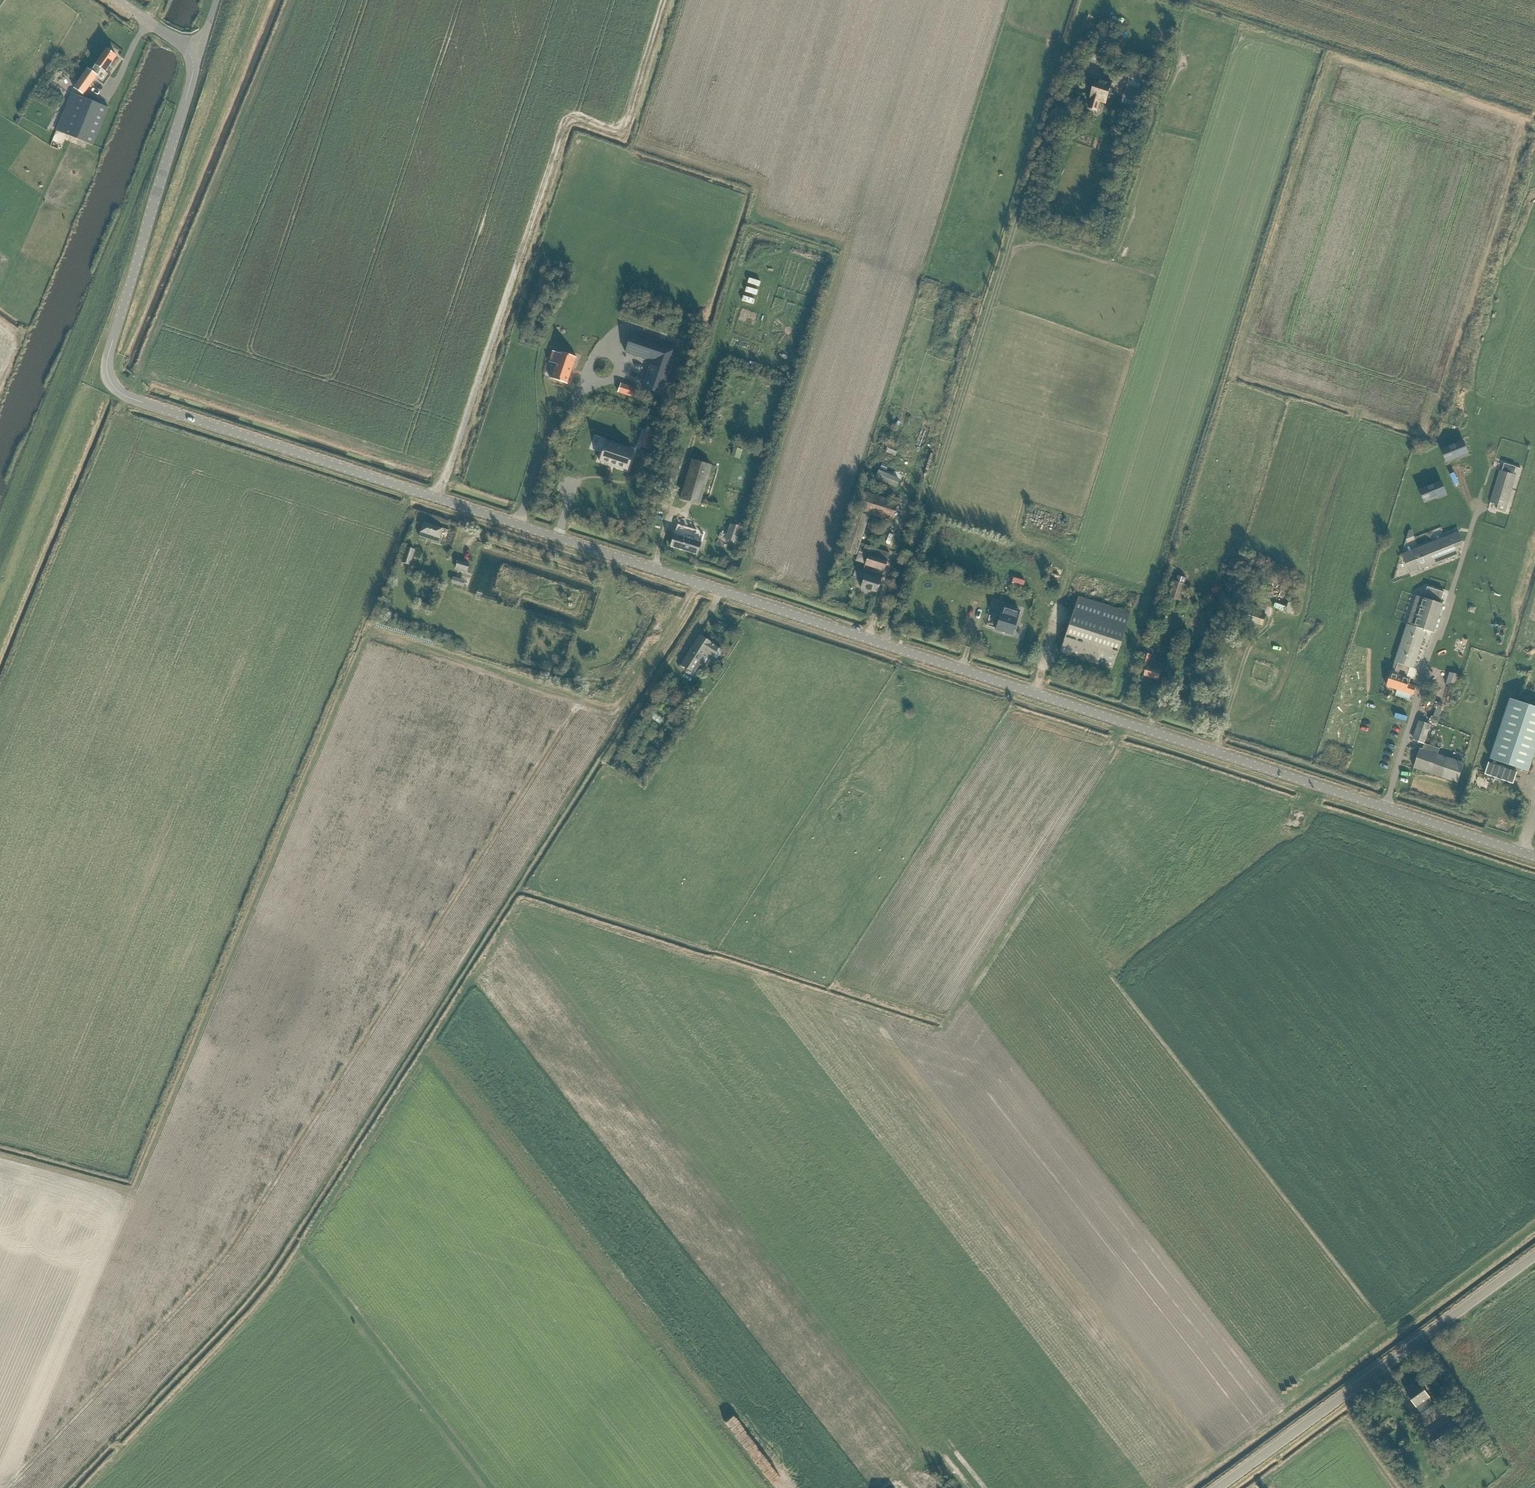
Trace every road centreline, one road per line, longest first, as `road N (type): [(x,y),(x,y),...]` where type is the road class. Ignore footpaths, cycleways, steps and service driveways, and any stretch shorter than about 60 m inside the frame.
road 1 (tertiary): [(1534,857),(126,396),(108,373),(111,341),(198,54)]
road 2 (unclassified): [(1214,1487),(1534,1258)]

